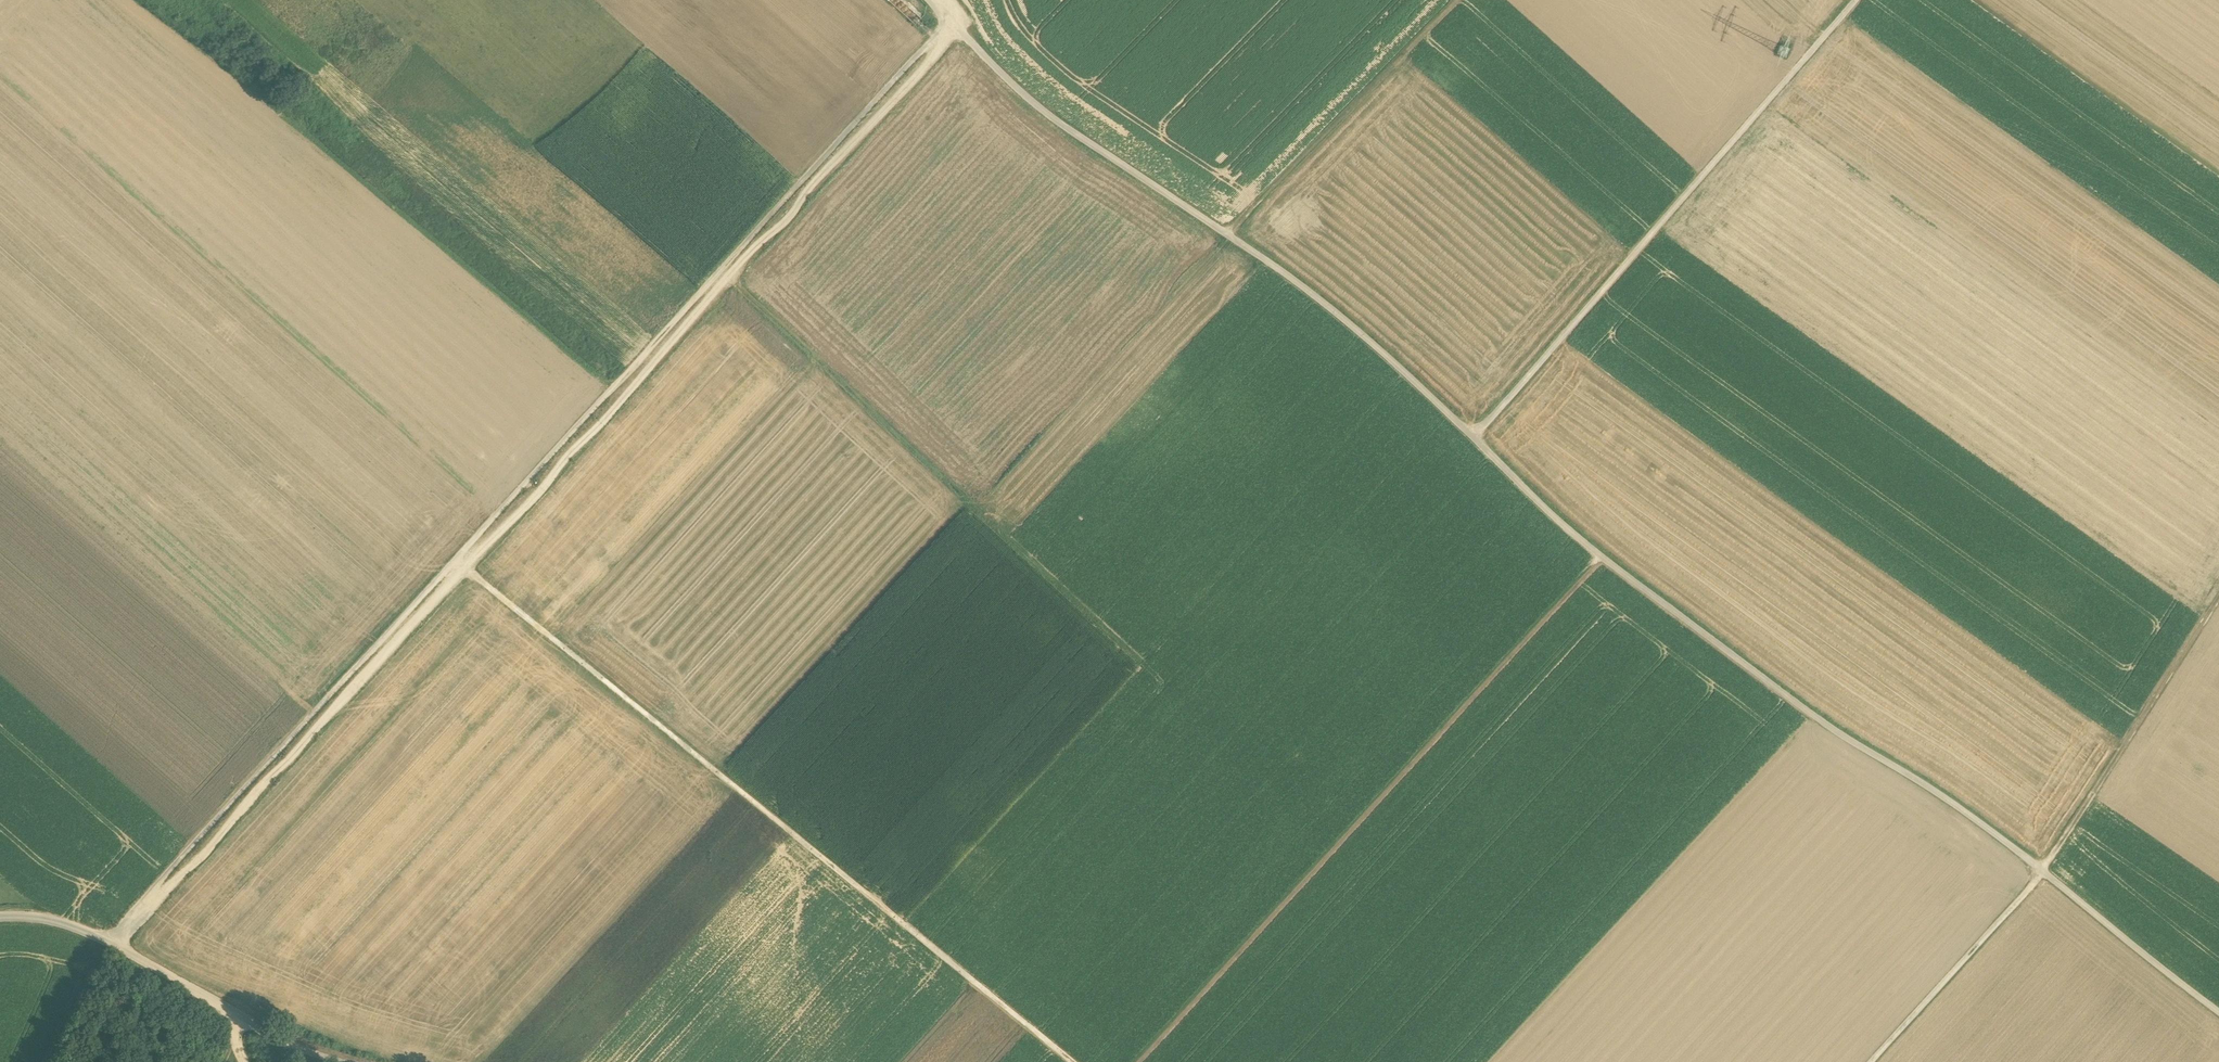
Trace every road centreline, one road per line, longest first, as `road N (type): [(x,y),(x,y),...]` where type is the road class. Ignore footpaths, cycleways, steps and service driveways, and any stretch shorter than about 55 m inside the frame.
road 1 (track): [(927,0),(943,21),(938,35),(130,916),(137,924)]
road 2 (track): [(1481,445),(1604,565),(1872,759),(1964,812),(2218,1010)]
road 3 (track): [(458,559),(1072,1061)]
road 4 (track): [(943,21),(1070,131),(1327,308),(1481,445)]
road 5 (track): [(1604,565),(1152,1061)]
road 6 (track): [(1430,395),(1173,683),(982,513)]
road 7 (track): [(1481,445),(1871,0)]
road 8 (track): [(1869,1061),(2042,871),(2218,617)]
road 9 (unclassified): [(0,918),(42,919),(110,944),(241,1024),(325,1061)]
road 10 (track): [(721,271),(982,513)]
road 11 (track): [(1233,241),(1473,0)]
road 12 (track): [(110,944),(60,1061)]

